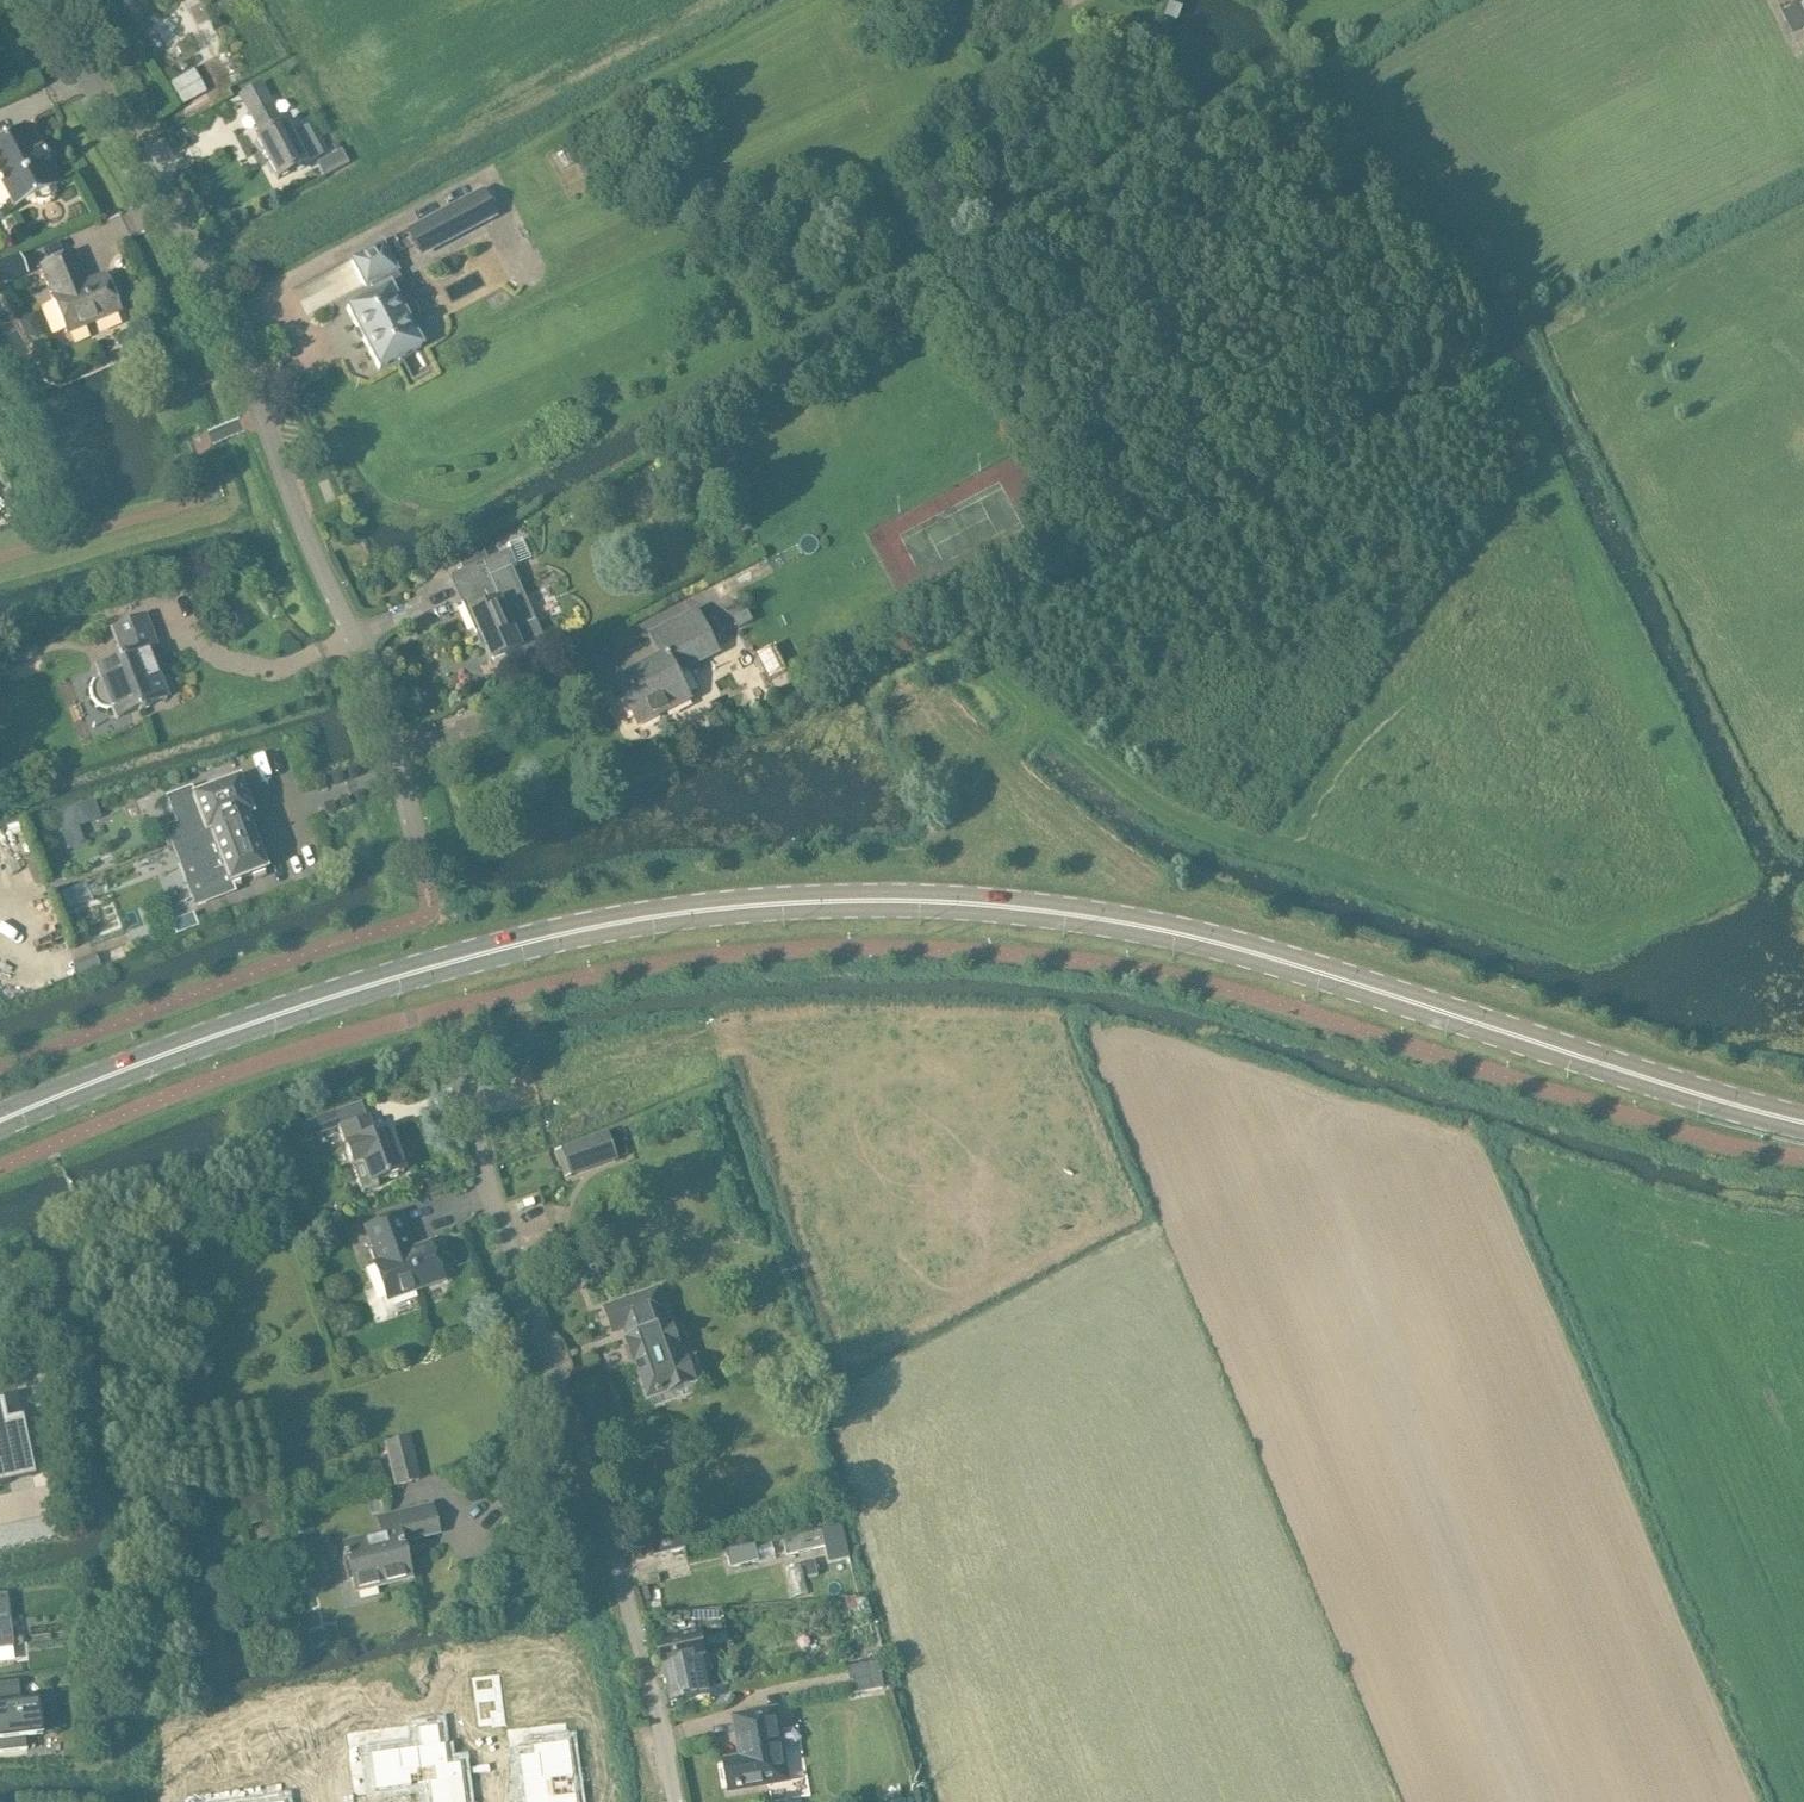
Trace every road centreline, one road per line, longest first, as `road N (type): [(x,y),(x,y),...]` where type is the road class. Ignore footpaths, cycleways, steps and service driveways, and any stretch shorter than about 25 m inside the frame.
road 1 (secondary): [(1803,1121),(1221,942),(982,905),(846,900),(694,911),(418,972),(225,1033),(0,1120)]
road 2 (unclassified): [(426,883),(396,755),(211,292),(36,0)]
road 3 (unclassified): [(674,1801),(603,1510),(483,1169),(460,1068)]

